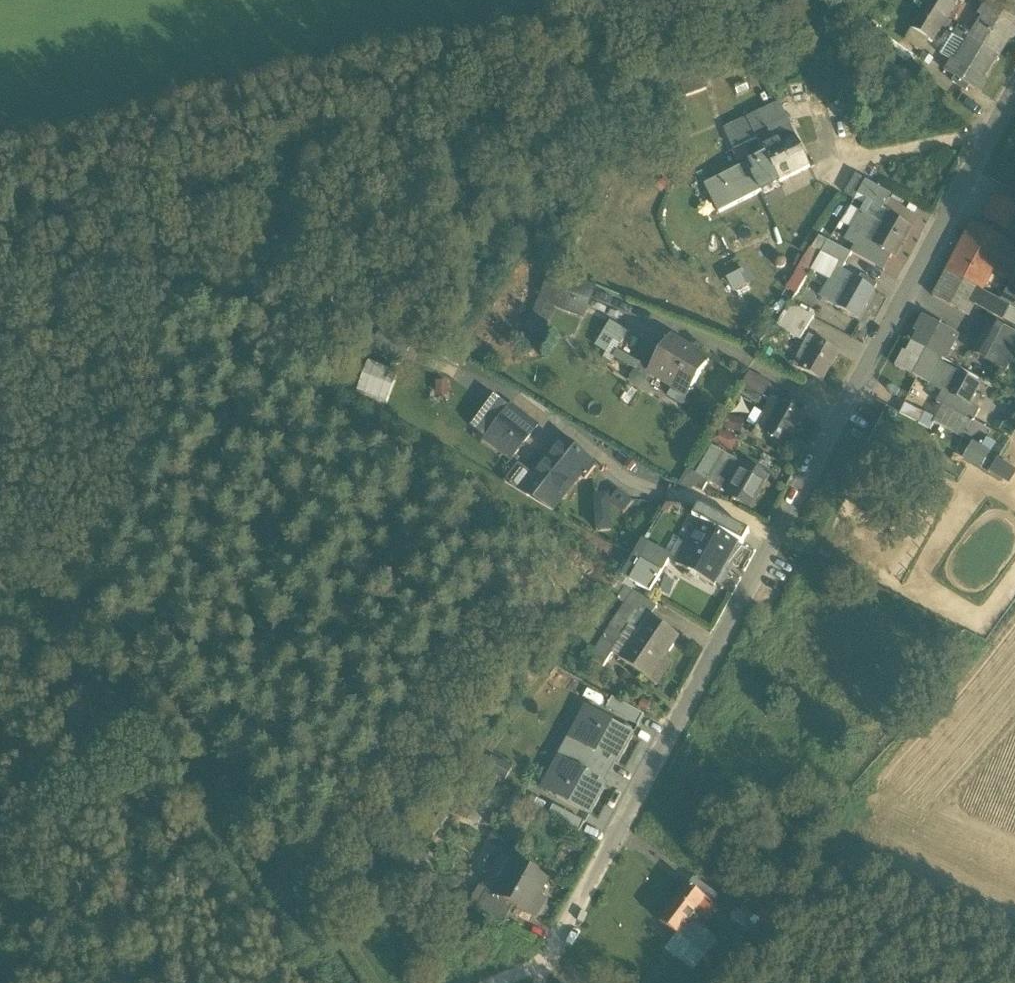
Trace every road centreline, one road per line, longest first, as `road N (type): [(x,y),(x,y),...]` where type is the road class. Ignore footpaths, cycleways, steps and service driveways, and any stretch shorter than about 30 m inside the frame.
road 1 (residential): [(528,982),(550,965),(1014,92)]
road 2 (track): [(379,982),(237,765),(111,626),(0,536)]
road 3 (track): [(0,619),(72,673),(151,755),(238,865),(297,982)]

